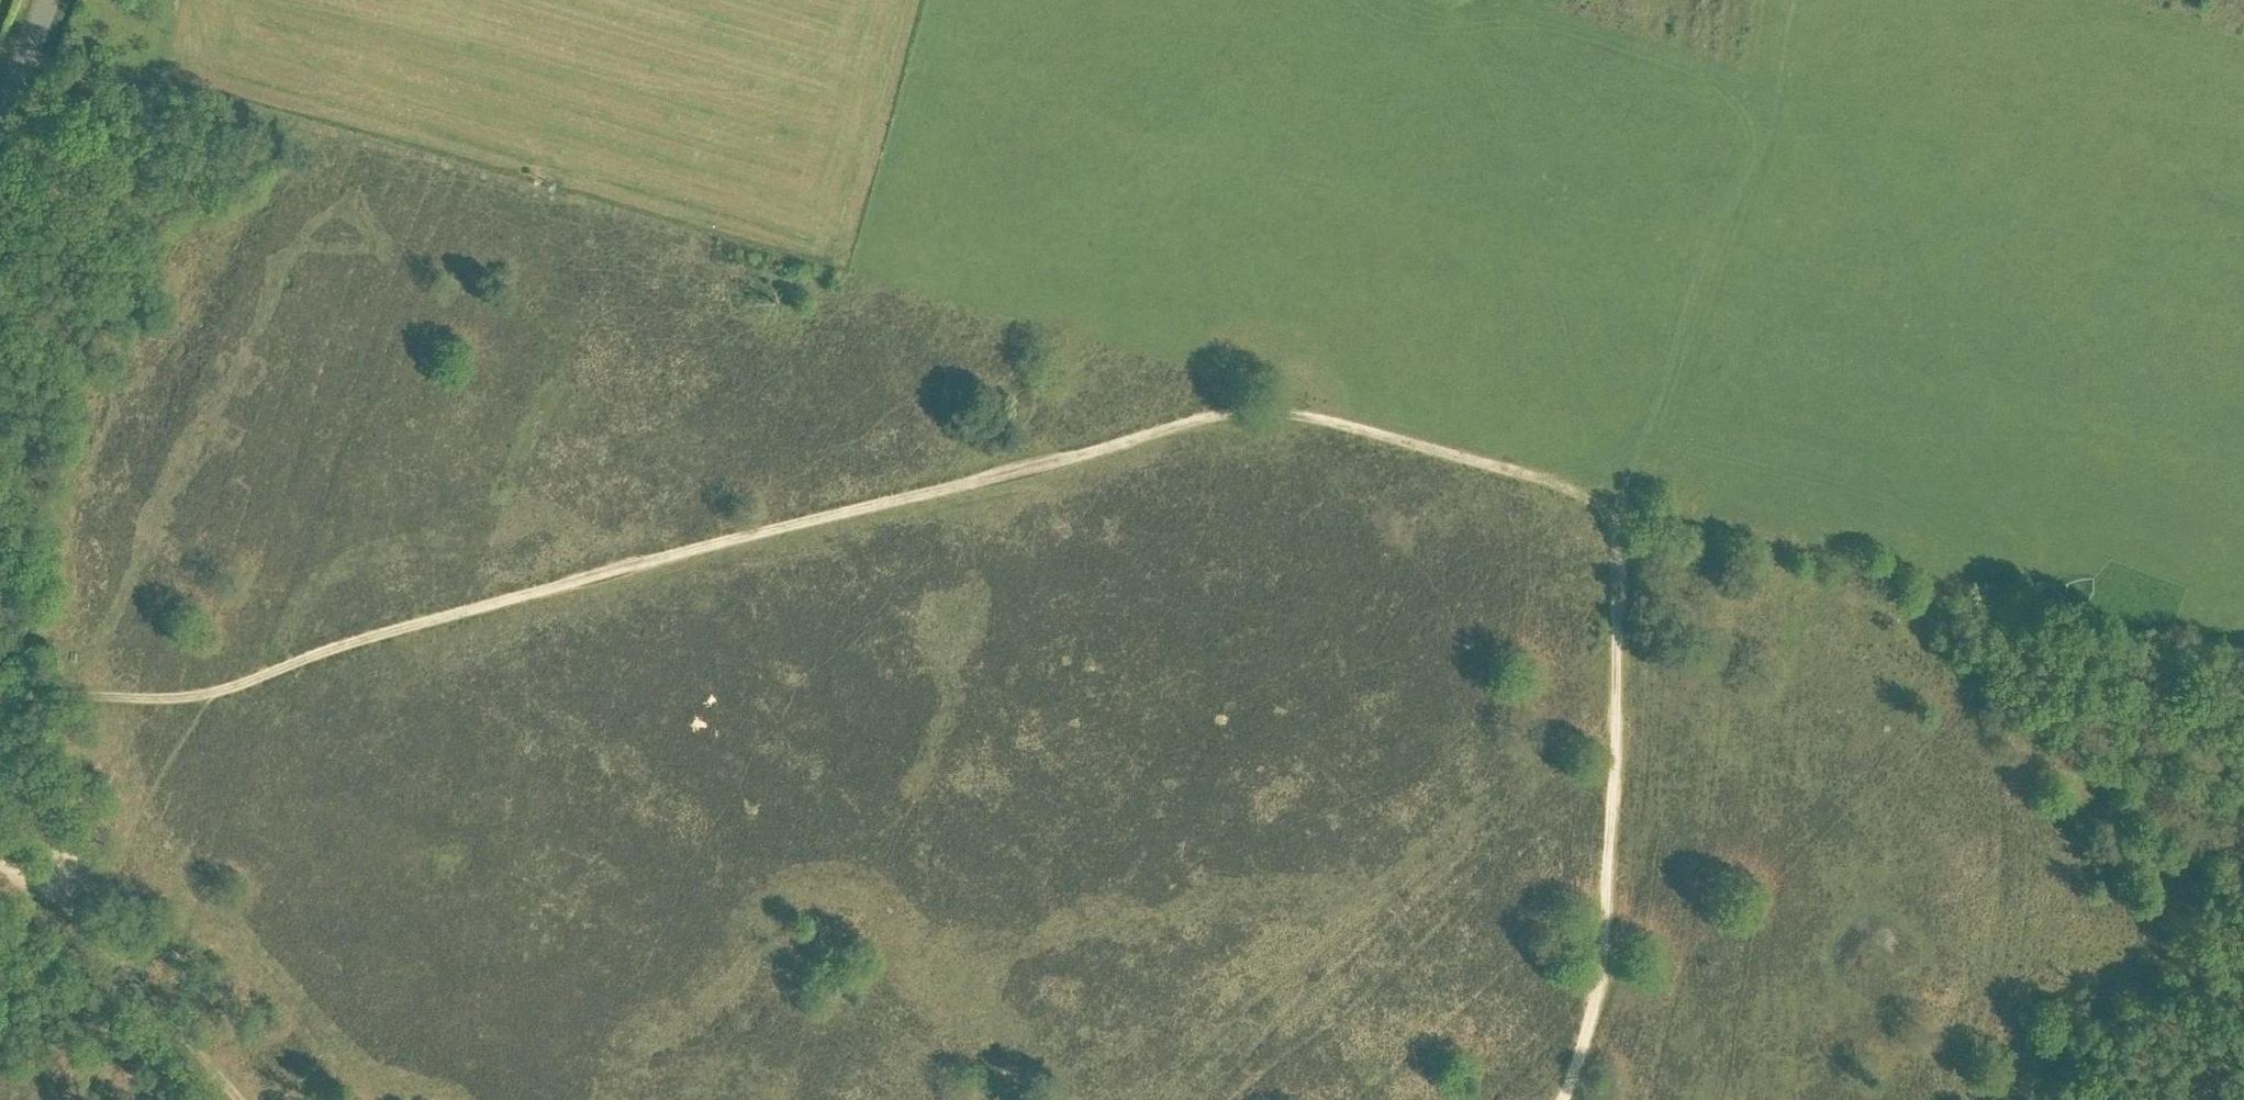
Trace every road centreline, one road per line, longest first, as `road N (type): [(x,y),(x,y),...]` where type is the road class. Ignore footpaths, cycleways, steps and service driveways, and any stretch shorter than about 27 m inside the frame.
road 1 (track): [(1616,524),(1571,489),(1287,411),(1207,417),(381,635),(190,698),(0,692)]
road 2 (track): [(1561,1099),(1598,985),(1618,672),(1616,524)]
road 3 (track): [(1616,524),(1702,257),(1764,141),(1795,0)]
road 4 (track): [(237,1099),(63,897)]
road 5 (tertiary): [(0,123),(50,0)]

